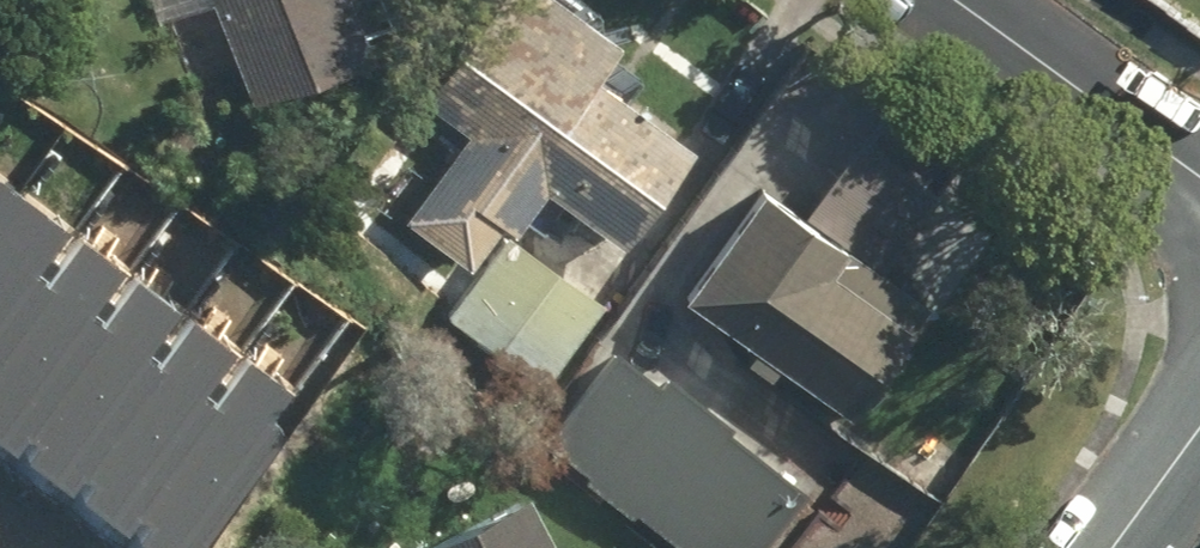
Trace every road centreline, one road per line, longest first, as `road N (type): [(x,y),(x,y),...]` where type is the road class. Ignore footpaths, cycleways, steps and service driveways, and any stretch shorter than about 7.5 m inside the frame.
road 1 (residential): [(964,0),(1199,171)]
road 2 (residential): [(1199,432),(1115,547)]

